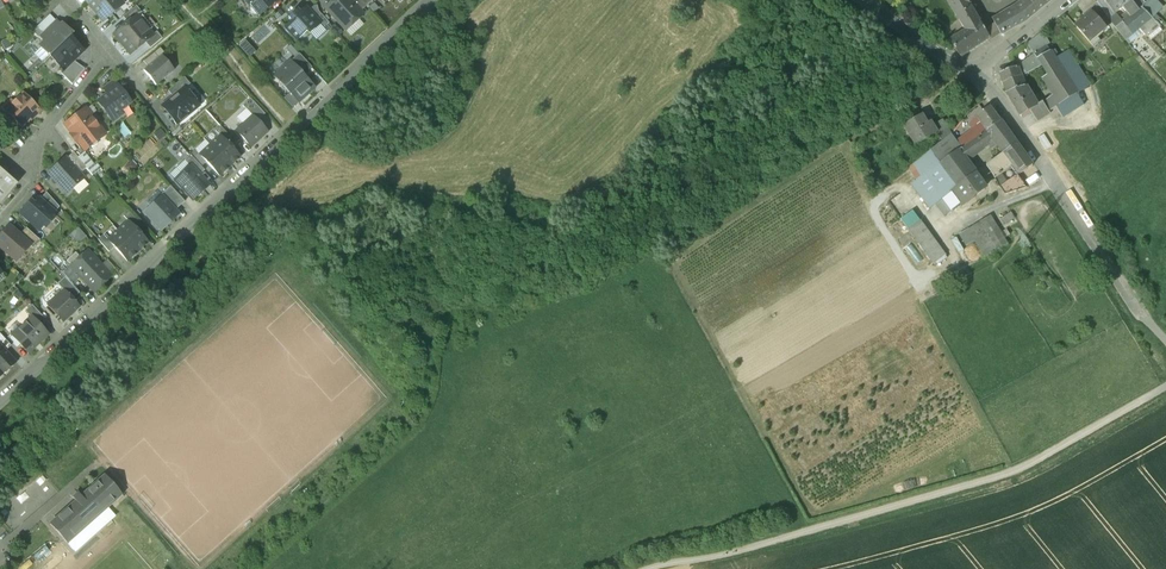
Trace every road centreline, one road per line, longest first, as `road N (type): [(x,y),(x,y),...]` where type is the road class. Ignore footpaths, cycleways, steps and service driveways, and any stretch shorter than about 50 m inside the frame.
road 1 (residential): [(436,0),(0,405)]
road 2 (track): [(650,568),(1004,475),(1165,388)]
road 3 (residential): [(970,74),(1055,176),(1165,341)]
road 4 (residential): [(67,0),(162,110)]
road 5 (residential): [(863,0),(970,74)]
road 6 (residential): [(970,74),(1068,0)]

